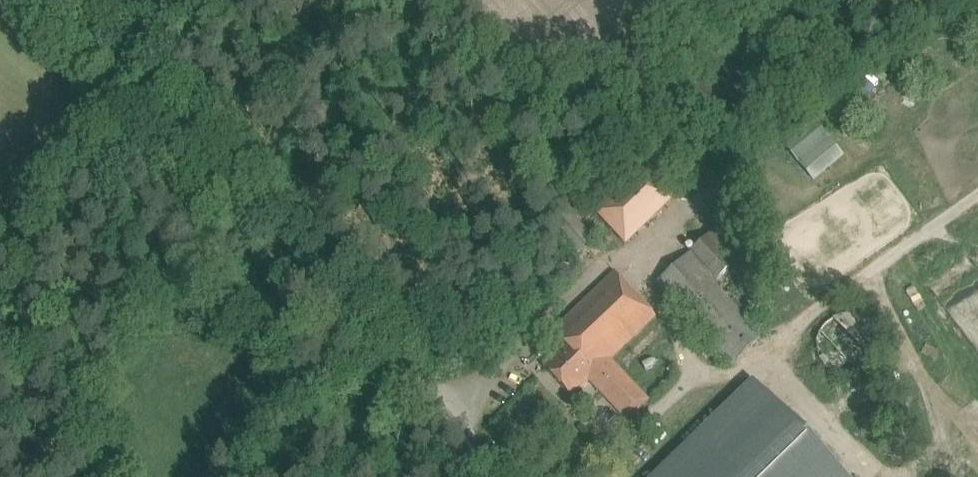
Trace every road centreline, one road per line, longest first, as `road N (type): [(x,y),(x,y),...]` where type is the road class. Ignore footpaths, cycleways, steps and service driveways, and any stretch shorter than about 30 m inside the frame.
road 1 (unclassified): [(501,476),(38,0)]
road 2 (track): [(977,196),(786,329)]
road 3 (track): [(0,233),(76,189),(157,123)]

